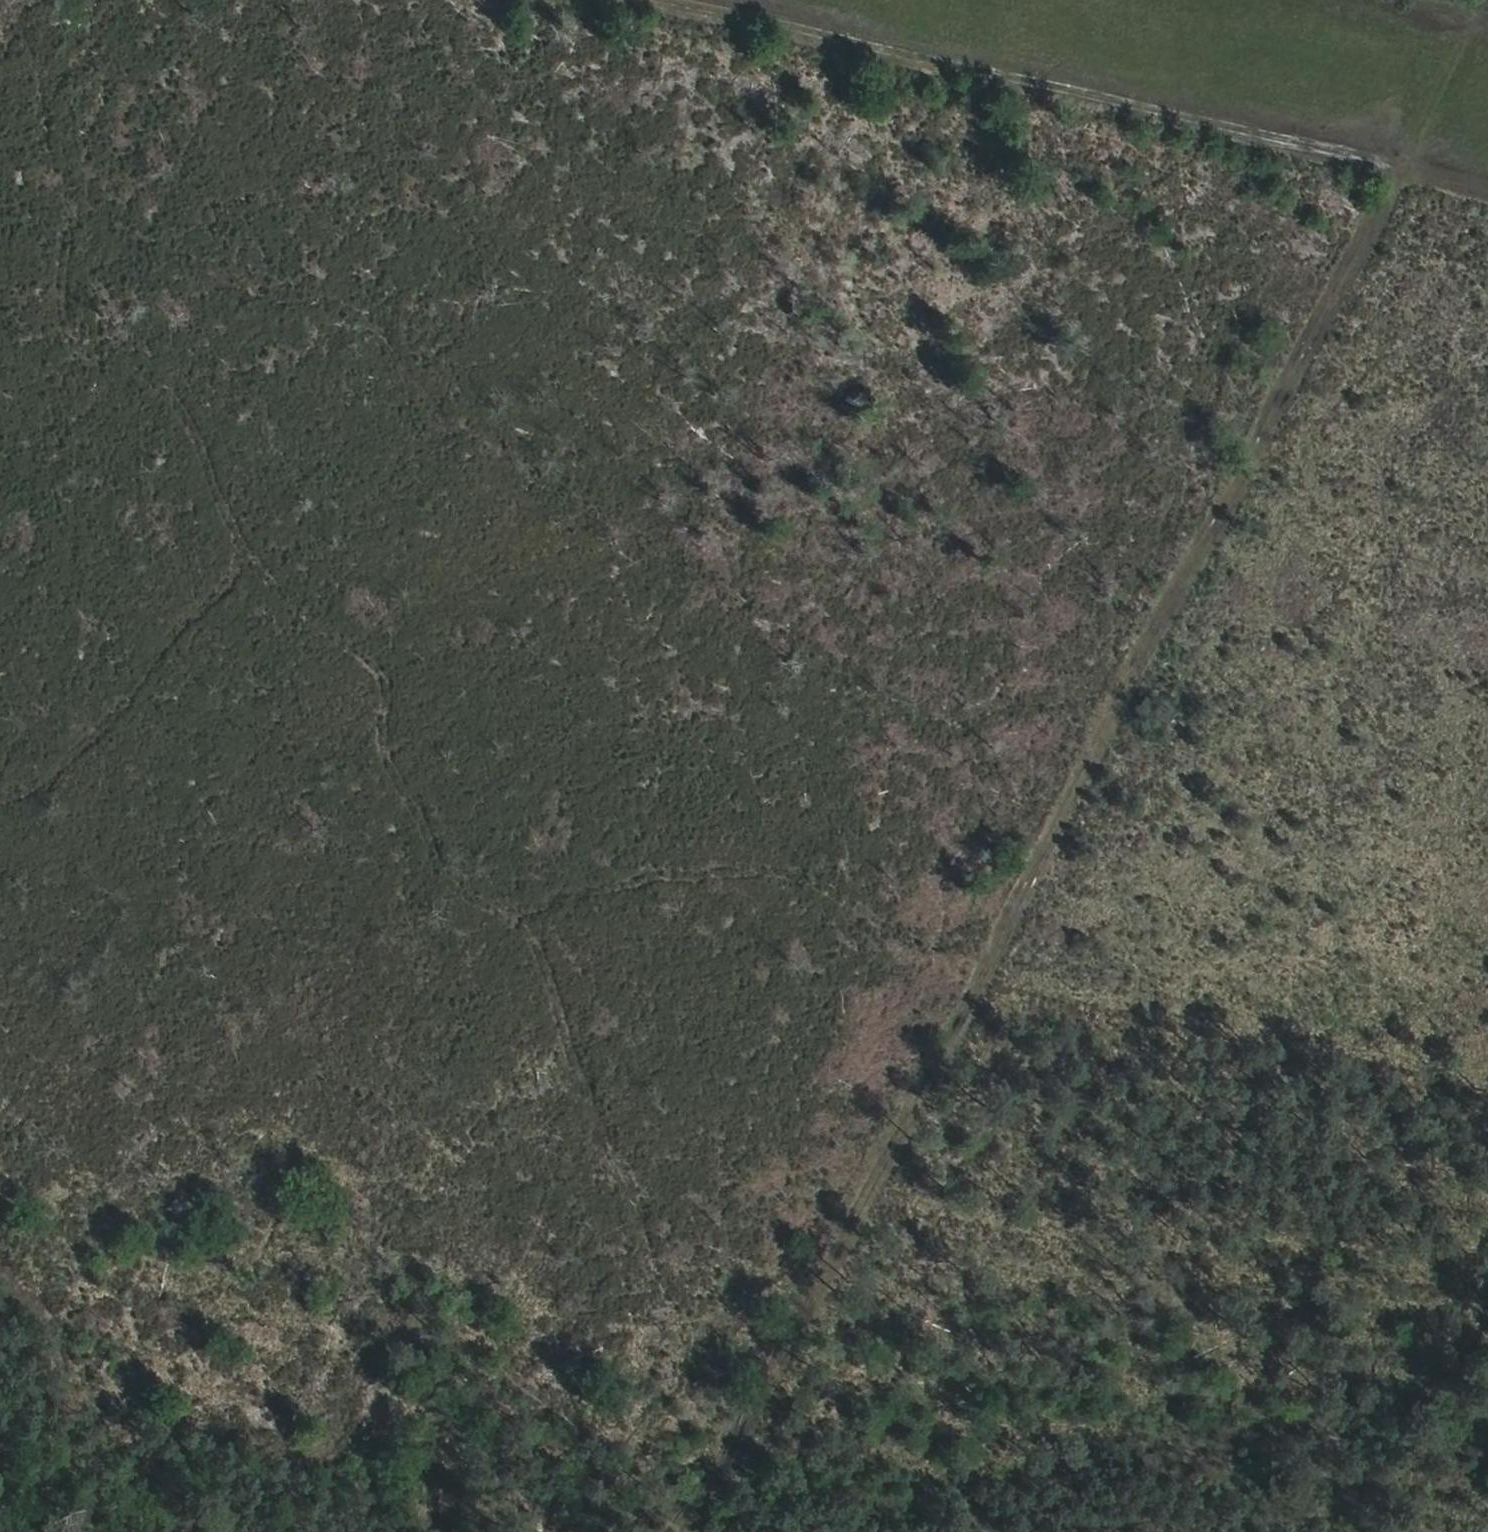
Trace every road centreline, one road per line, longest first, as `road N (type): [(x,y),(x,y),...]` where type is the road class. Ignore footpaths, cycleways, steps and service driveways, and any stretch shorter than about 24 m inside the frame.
road 1 (track): [(1486,0),(687,1531)]
road 2 (track): [(1228,0),(1487,61)]

